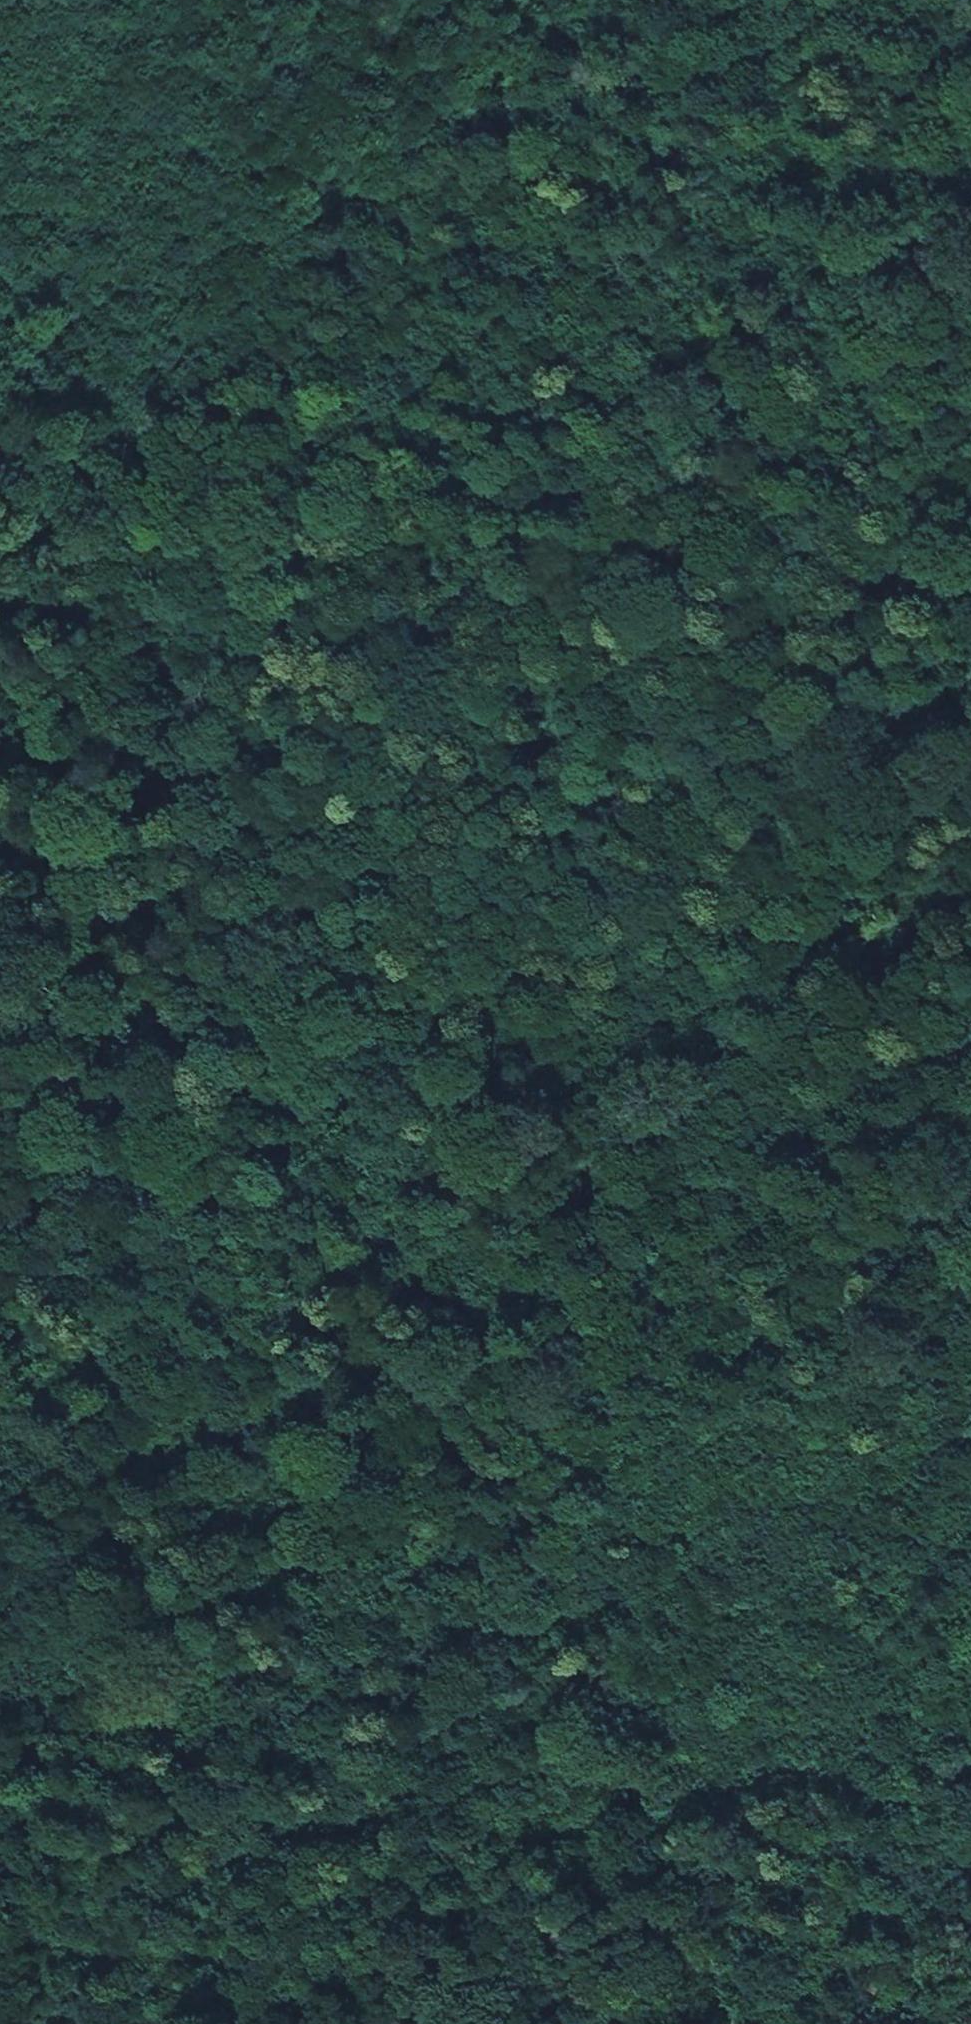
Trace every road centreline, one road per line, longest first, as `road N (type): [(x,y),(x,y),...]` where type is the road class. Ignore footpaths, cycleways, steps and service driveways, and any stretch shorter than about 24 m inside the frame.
road 1 (track): [(721,2023),(25,332)]
road 2 (track): [(0,266),(25,332),(874,0)]
road 3 (track): [(0,1493),(429,1302)]

